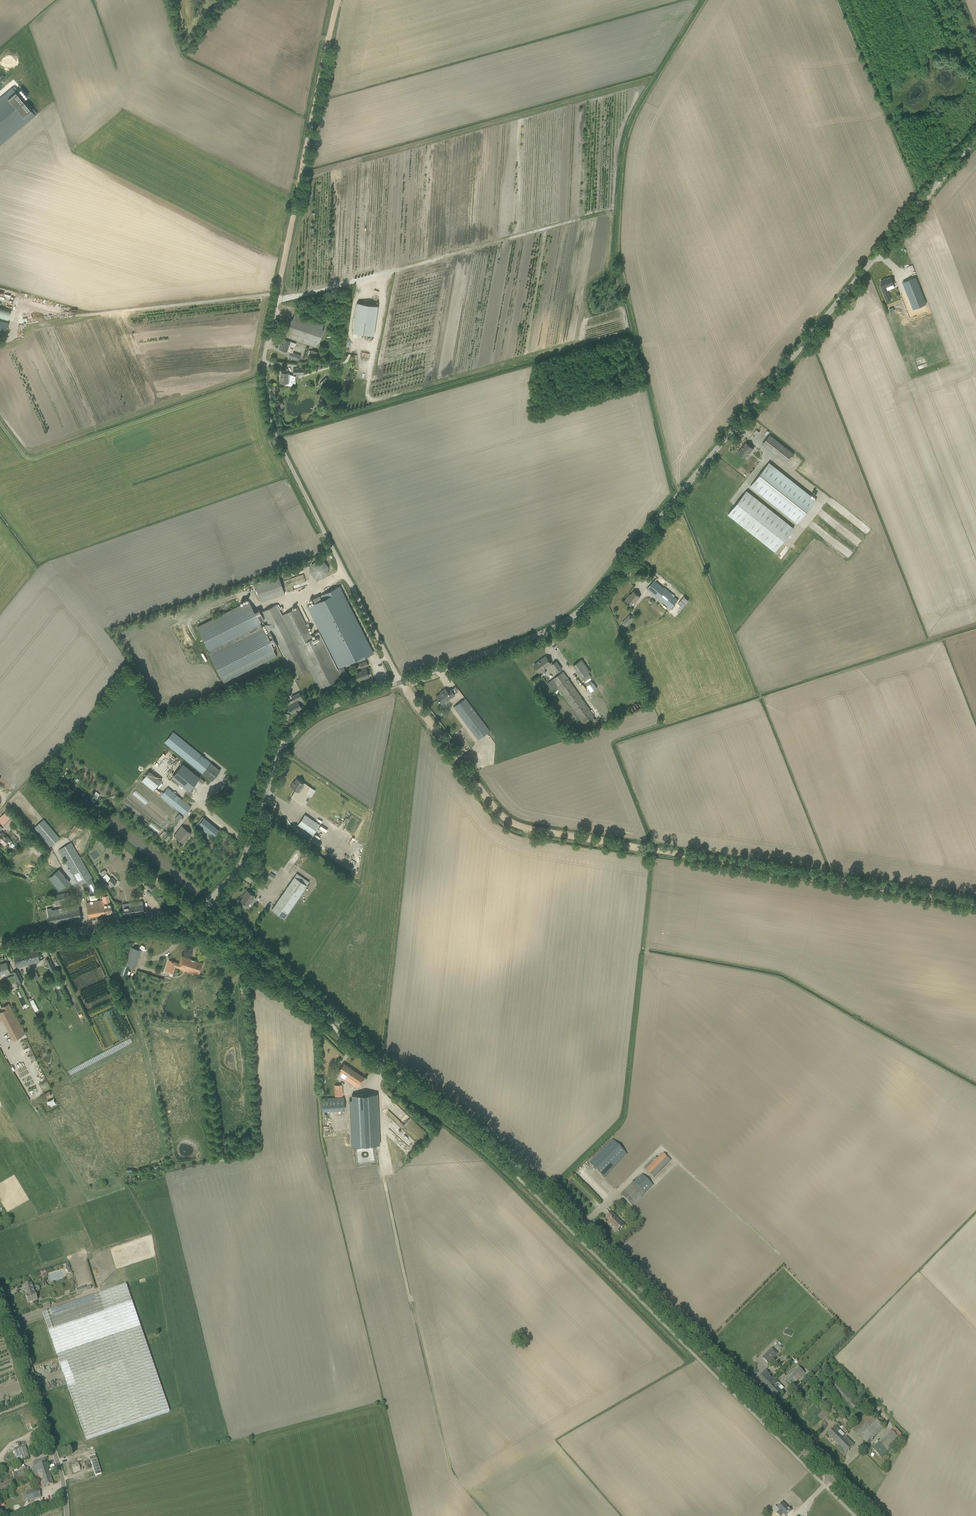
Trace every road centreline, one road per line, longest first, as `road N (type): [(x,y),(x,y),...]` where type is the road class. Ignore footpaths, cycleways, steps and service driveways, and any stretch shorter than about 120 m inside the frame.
road 1 (tertiary): [(868,1515),(503,1150),(349,1032),(209,902)]
road 2 (tertiary): [(401,683),(537,636),(596,596),(975,139)]
road 3 (track): [(975,903),(527,828),(491,804),(401,683)]
road 4 (unclassified): [(401,683),(268,414),(263,371),(276,299)]
road 5 (tertiary): [(209,902),(245,858),(290,738),(335,705),(401,683)]
road 6 (track): [(276,299),(337,0)]
road 7 (unclassified): [(67,1515),(23,1345),(0,1298)]
road 8 (tertiary): [(0,950),(183,921)]

